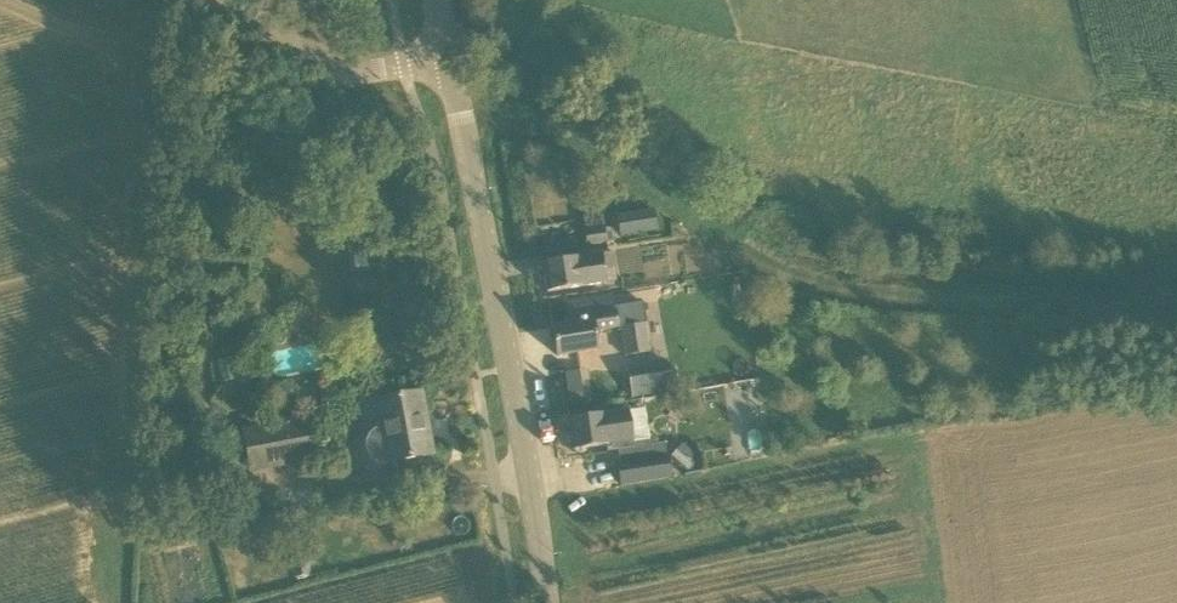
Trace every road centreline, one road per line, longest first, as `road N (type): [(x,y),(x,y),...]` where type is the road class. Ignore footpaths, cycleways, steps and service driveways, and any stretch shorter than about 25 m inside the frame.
road 1 (tertiary): [(549,602),(460,107)]
road 2 (unclassified): [(460,107),(234,0)]

